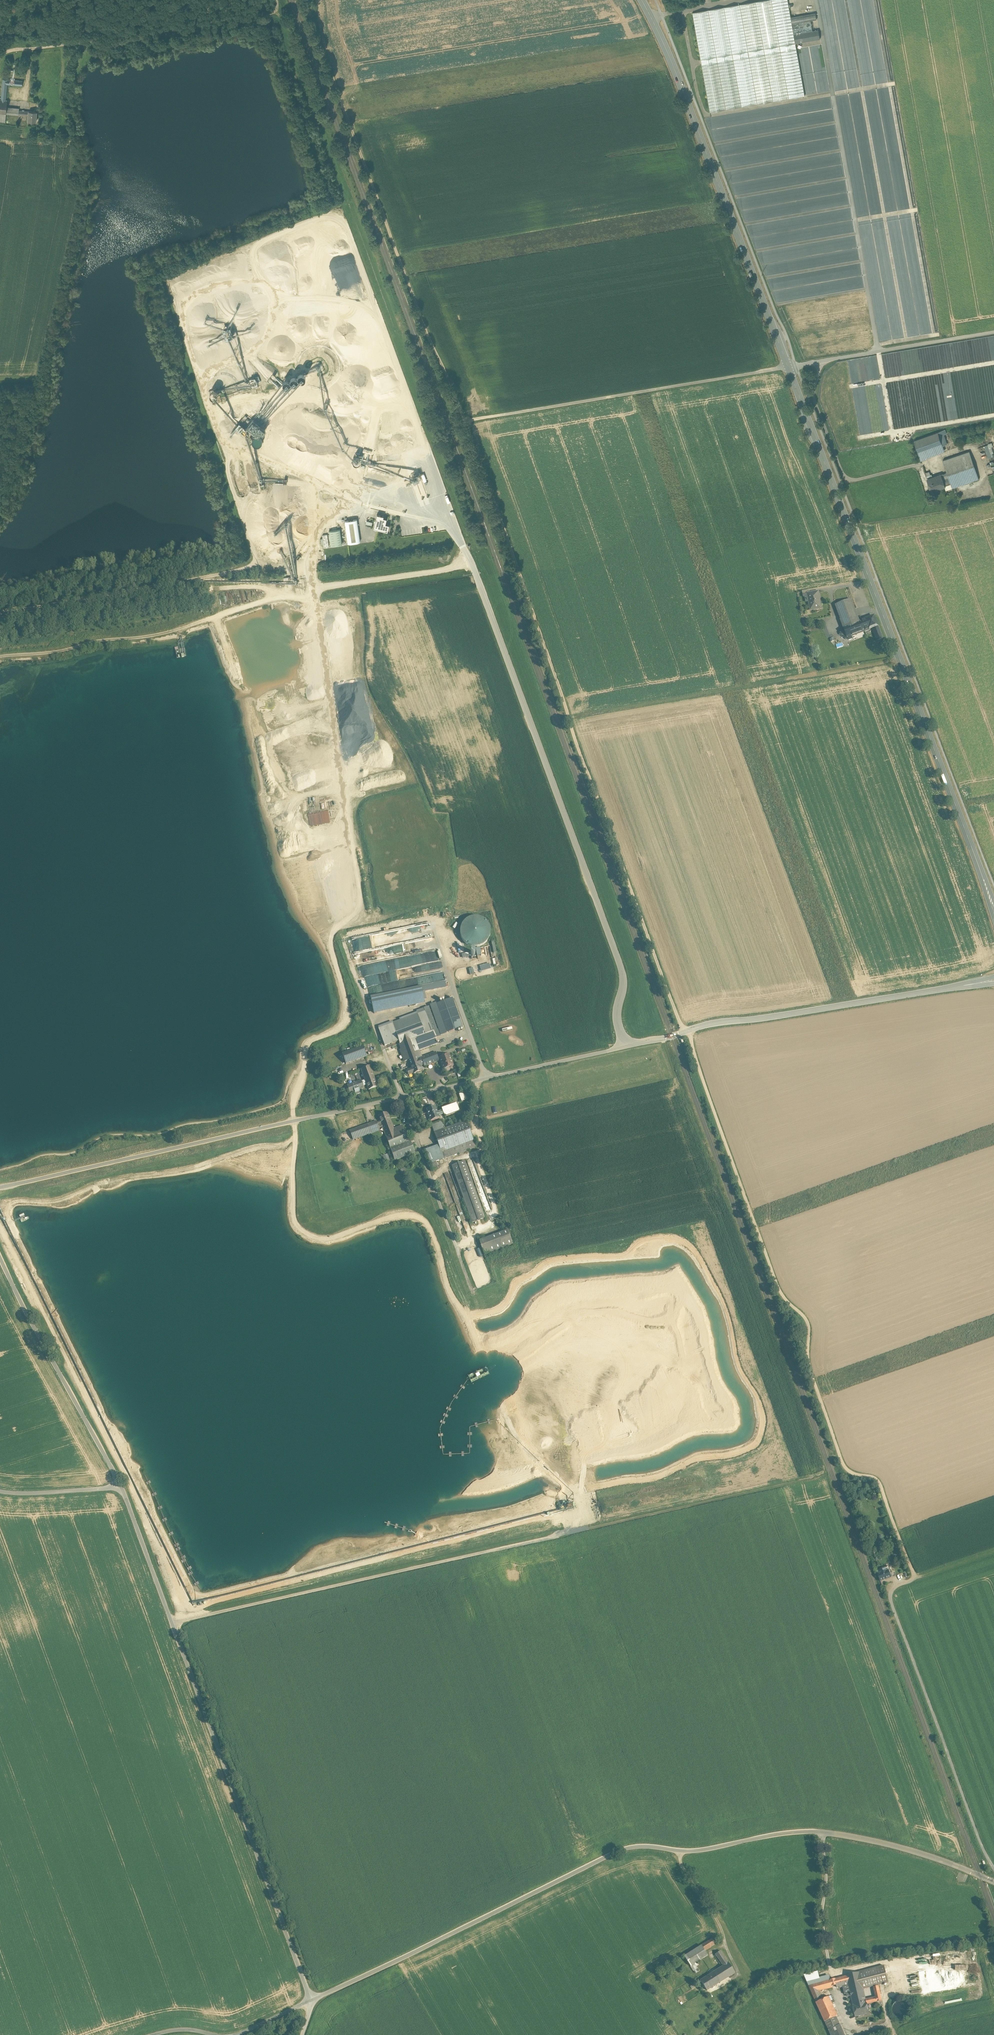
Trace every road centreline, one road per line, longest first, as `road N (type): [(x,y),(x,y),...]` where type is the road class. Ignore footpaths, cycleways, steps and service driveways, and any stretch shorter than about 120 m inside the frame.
road 1 (track): [(308,0),(684,1033)]
road 2 (track): [(993,1870),(885,1588),(914,1579),(876,1480),(845,1470),(803,1349),(810,1322),(780,1294),(688,1031)]
road 3 (track): [(0,1256),(140,1533),(312,1999),(302,2034)]
road 4 (unclassified): [(993,1882),(912,1851),(825,1832),(702,1850),(641,1845),(236,2034)]
road 5 (unclassified): [(0,1188),(624,1046)]
road 6 (primary): [(788,366),(993,910)]
road 7 (unclassified): [(624,1046),(615,1011),(622,977),(466,550)]
road 8 (track): [(587,1529),(173,1626)]
road 9 (primary): [(641,0),(788,366)]
road 10 (track): [(353,963),(472,1292)]
road 11 (unclassified): [(624,1046),(962,986)]
road 12 (track): [(271,11),(287,28),(343,163),(399,327)]
road 13 (track): [(825,1832),(830,1965),(834,1973),(885,1961),(893,1987),(884,1998),(889,2023),(853,2033),(839,1996)]
road 14 (track): [(463,421),(788,366)]
road 15 (unclassified): [(0,52),(282,9)]
road 16 (unclassified): [(788,366),(993,332)]
road 17 (track): [(681,1850),(739,1968)]
road 18 (unclassified): [(122,1487),(0,1491)]

